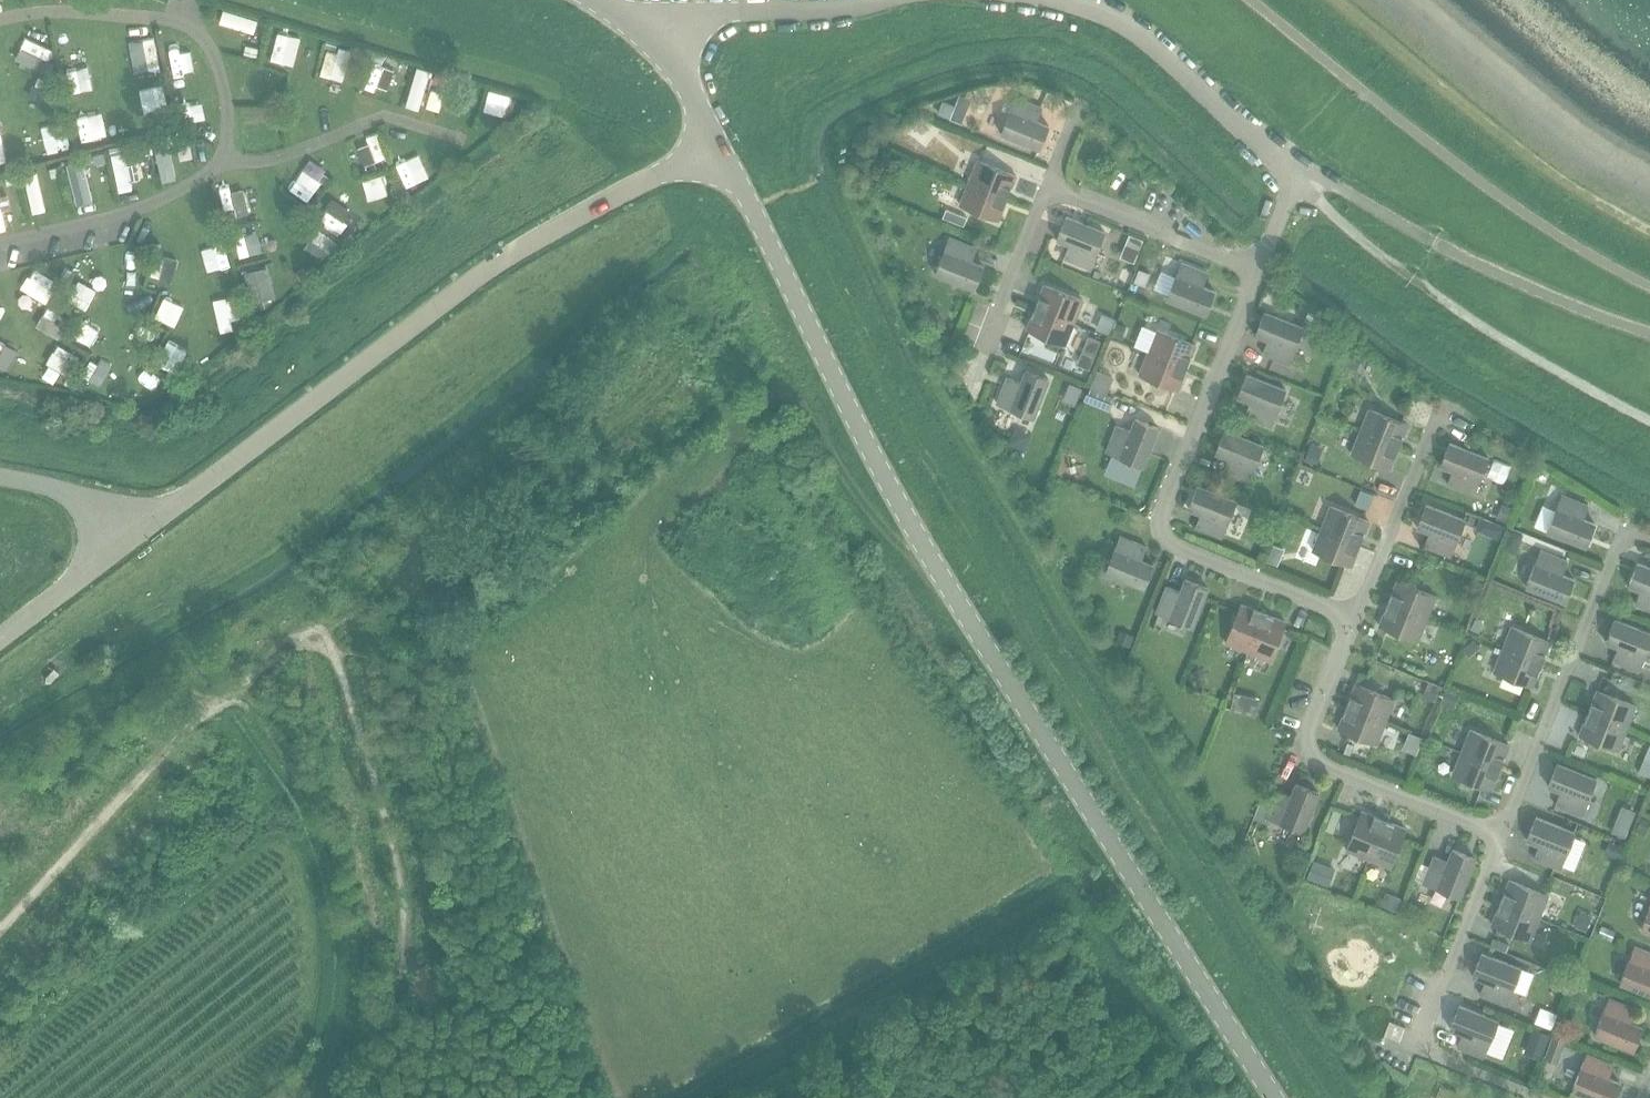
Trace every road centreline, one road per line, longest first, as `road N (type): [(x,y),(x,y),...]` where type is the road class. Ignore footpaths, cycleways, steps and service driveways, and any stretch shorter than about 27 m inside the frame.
road 1 (secondary): [(1281,1097),(891,486),(718,146)]
road 2 (secondary): [(124,546),(492,269),(718,146)]
road 3 (residential): [(1357,617),(1170,542),(1163,524),(1263,271)]
road 4 (unclassified): [(1649,420),(1448,301),(1316,197)]
road 5 (unclassified): [(1649,333),(1485,265),(1337,185),(1316,197)]
road 6 (residential): [(1545,1097),(1420,1042),(1506,833)]
road 7 (residential): [(1506,833),(1317,759),(1311,735),(1357,617)]
road 8 (residential): [(1506,833),(1622,551),(1642,536),(1649,541)]
road 9 (unclassified): [(1316,197),(1139,27),(1080,0)]
road 10 (unclassified): [(877,0),(733,12),(653,40)]
road 11 (residential): [(1263,271),(1054,191)]
road 12 (residential): [(1357,617),(1448,414)]
road 13 (residential): [(1054,191),(992,344)]
road 14 (secondary): [(0,645),(124,546)]
road 15 (unclassified): [(124,546),(93,505),(0,476)]
road 16 (tertiary): [(718,146),(694,95),(653,40)]

